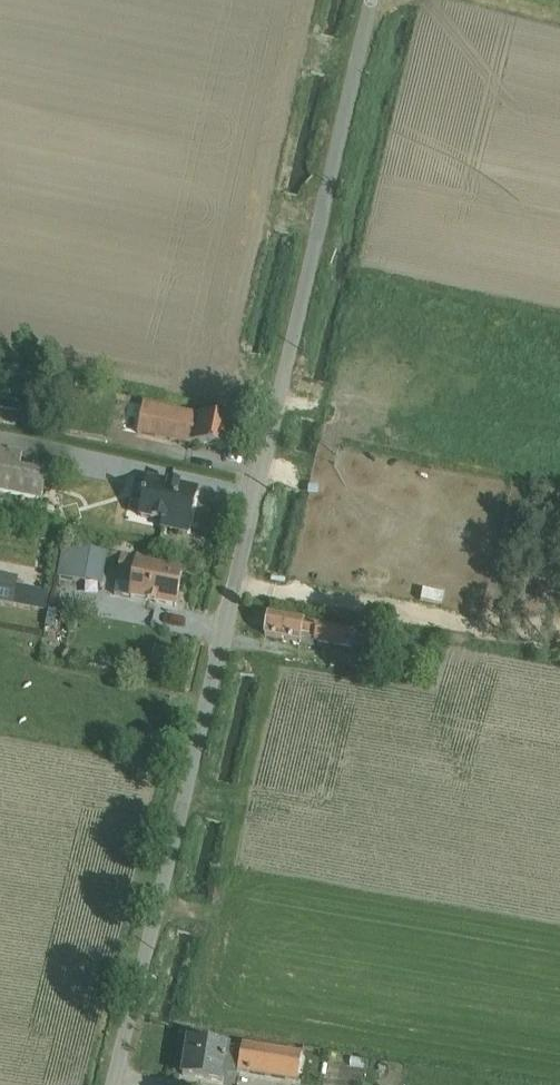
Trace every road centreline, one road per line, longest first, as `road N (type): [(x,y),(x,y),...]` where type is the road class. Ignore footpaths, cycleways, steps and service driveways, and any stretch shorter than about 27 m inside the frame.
road 1 (unclassified): [(111,1084),(371,0)]

